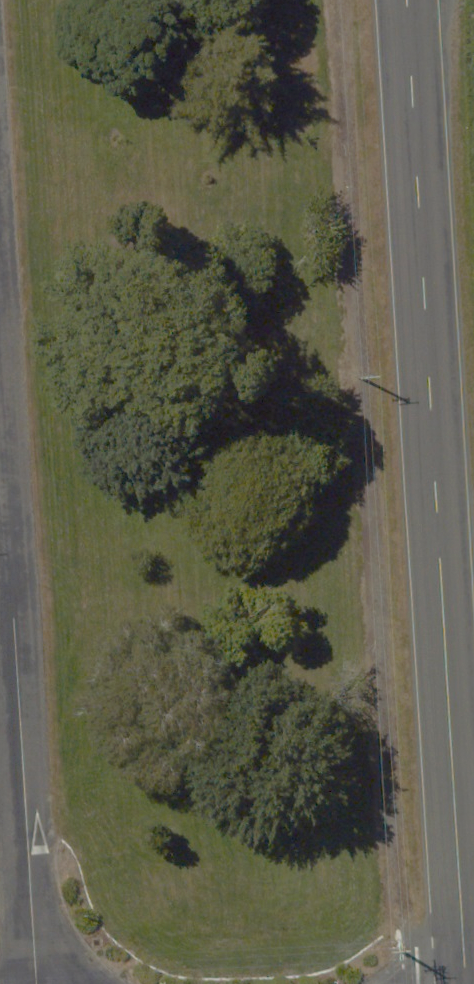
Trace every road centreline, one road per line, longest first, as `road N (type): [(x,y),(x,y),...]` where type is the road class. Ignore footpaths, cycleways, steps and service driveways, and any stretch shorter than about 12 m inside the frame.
road 1 (tertiary): [(406,0),(466,983)]
road 2 (residential): [(0,347),(37,983)]

